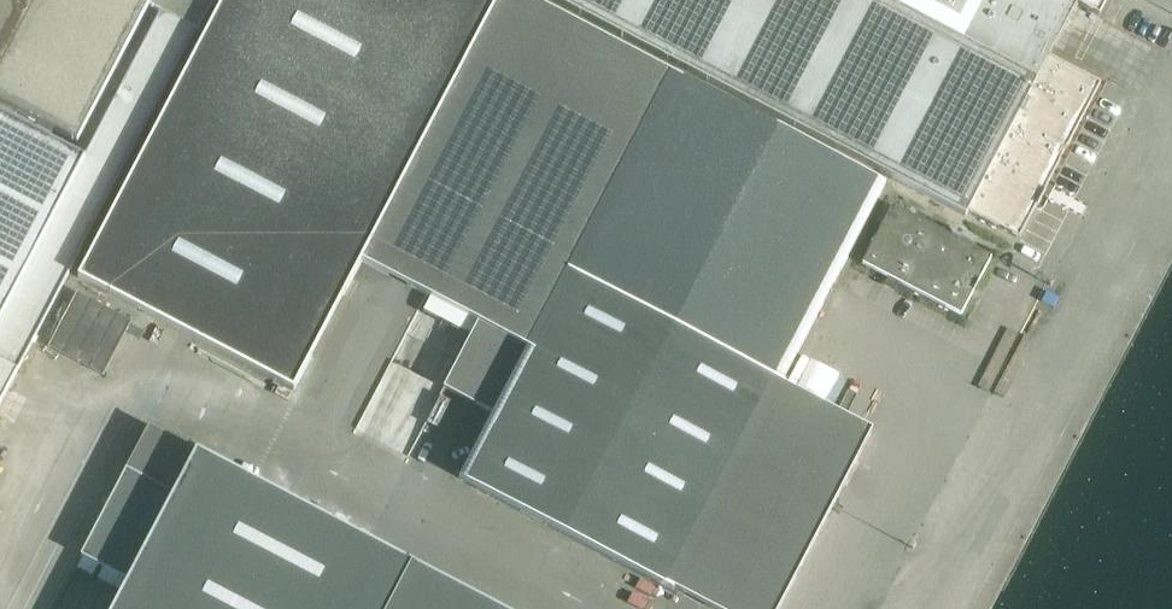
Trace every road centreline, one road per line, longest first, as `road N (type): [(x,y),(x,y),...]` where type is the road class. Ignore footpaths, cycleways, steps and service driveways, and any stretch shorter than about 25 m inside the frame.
road 1 (unclassified): [(928,608),(1171,140)]

